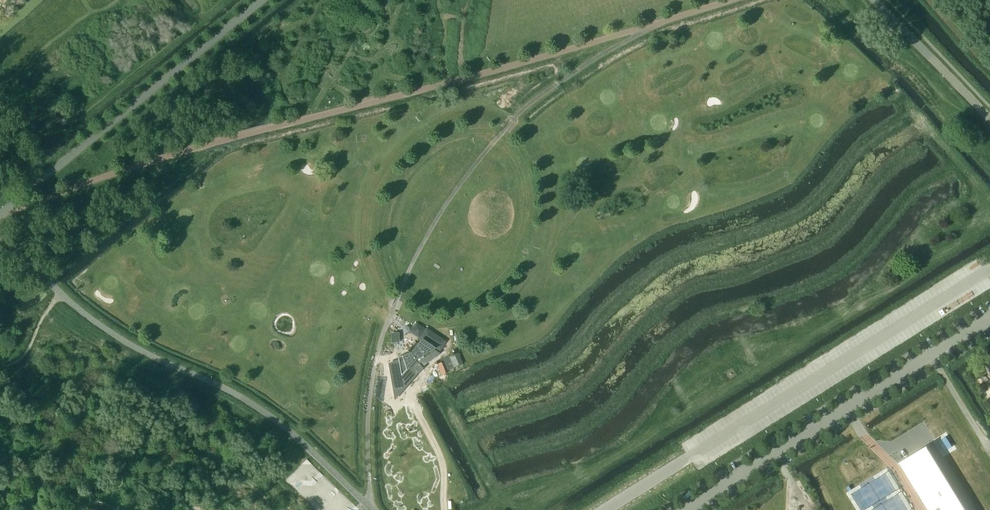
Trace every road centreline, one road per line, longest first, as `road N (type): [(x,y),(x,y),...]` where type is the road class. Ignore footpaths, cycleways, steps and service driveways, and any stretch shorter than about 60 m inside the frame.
road 1 (track): [(67,509),(80,478),(147,485),(188,445),(265,497),(267,509)]

